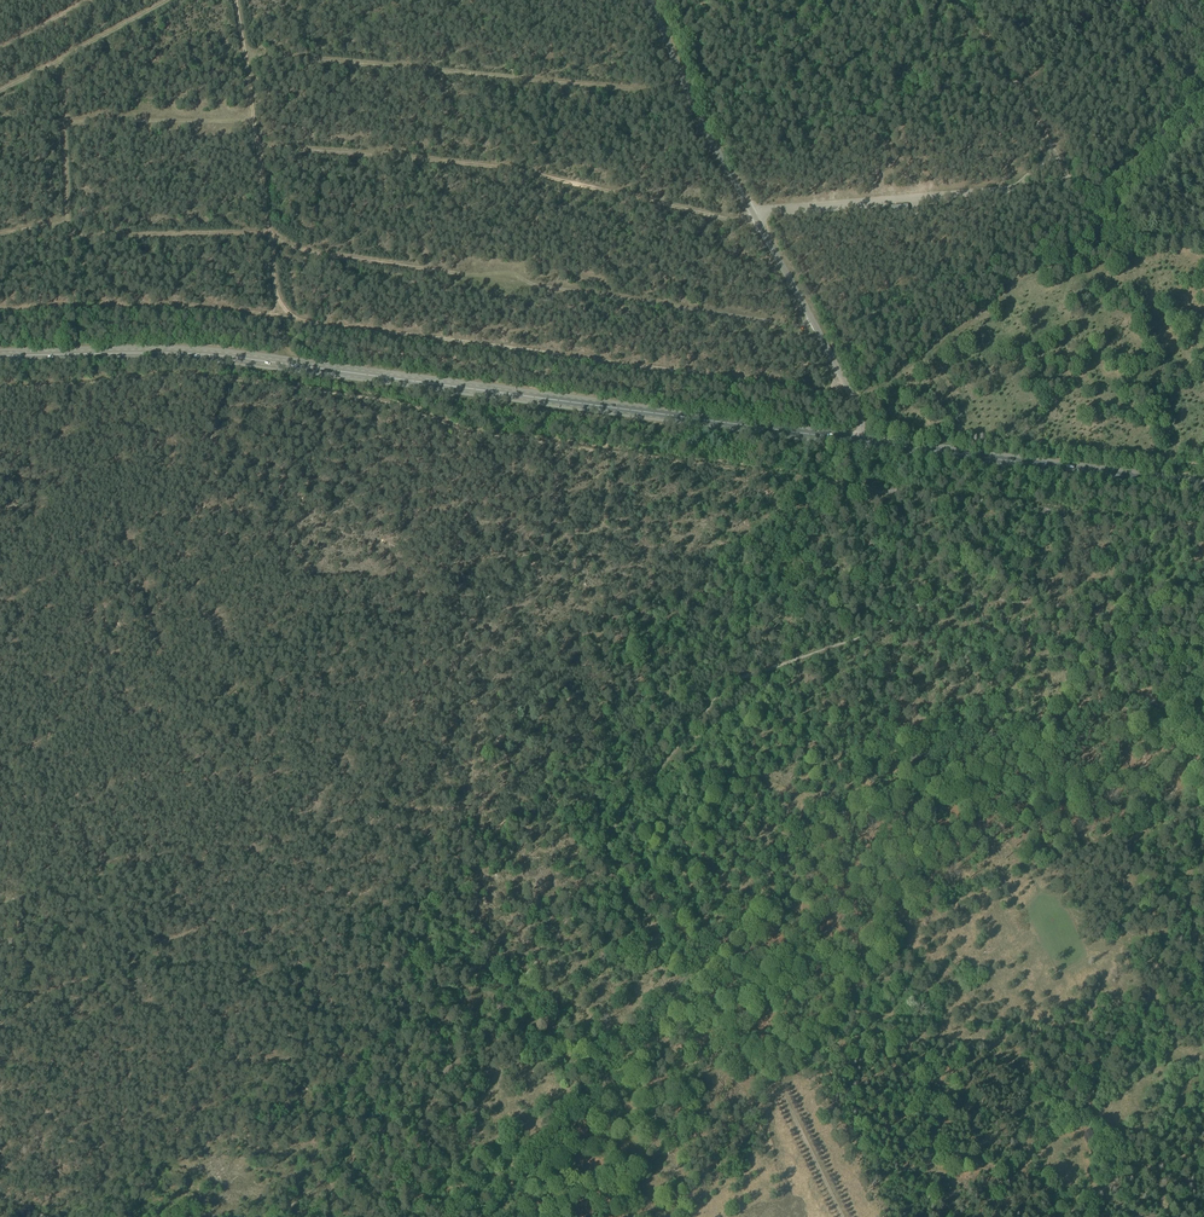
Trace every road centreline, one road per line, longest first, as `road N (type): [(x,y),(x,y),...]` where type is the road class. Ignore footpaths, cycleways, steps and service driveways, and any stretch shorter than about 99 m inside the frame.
road 1 (track): [(0,1013),(260,895),(364,893),(448,849),(484,729),(459,682),(458,658),(469,634),(528,593),(550,541),(601,528),(686,536),(768,561),(838,781)]
road 2 (track): [(274,1216),(405,1110),(507,998),(728,680),(861,641),(933,604),(973,594),(1105,608),(1172,642),(1202,671)]
road 3 (track): [(1203,526),(755,473),(175,388),(0,391)]
road 4 (unclassified): [(491,1216),(842,778),(1124,694),(1164,707),(1203,779)]
road 5 (track): [(57,60),(67,222),(74,233),(268,232),(315,254),(815,327)]
road 6 (primary): [(0,357),(223,355),(862,440)]
road 7 (track): [(291,318),(848,390)]
road 8 (track): [(258,148),(504,168),(756,220)]
road 9 (track): [(245,55),(686,94)]
road 10 (primary): [(1203,486),(862,440)]
road 11 (track): [(236,0),(273,279),(291,318)]
road 12 (track): [(0,310),(192,307),(291,318)]
road 13 (track): [(843,1216),(781,1091),(672,990)]
road 14 (track): [(1070,183),(960,0)]
road 15 (track): [(168,0),(0,91)]
road 16 (track): [(62,122),(253,118)]
road 17 (track): [(606,855),(672,990)]
road 18 (track): [(1082,197),(1113,242),(1203,238)]
road 19 (track): [(1016,90),(1118,0)]

